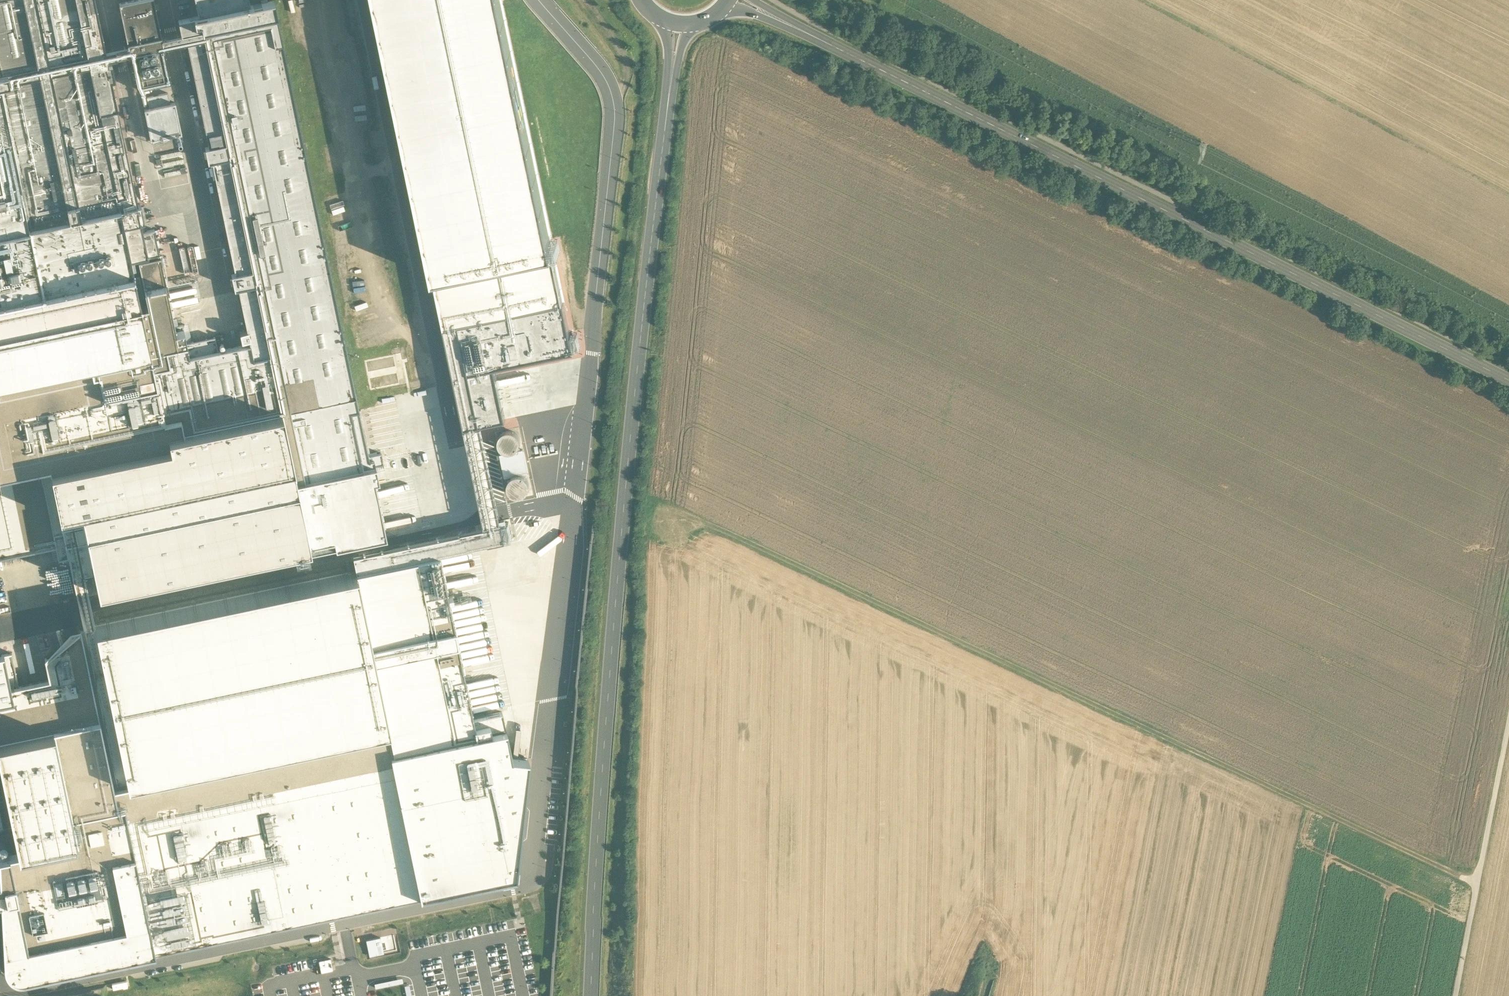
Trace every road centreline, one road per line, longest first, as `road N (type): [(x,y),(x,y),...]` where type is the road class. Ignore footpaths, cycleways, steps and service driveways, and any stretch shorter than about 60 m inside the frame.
road 1 (primary): [(591,995),(616,588),(673,72)]
road 2 (secondary): [(781,23),(1508,381)]
road 3 (track): [(1455,995),(1508,721)]

